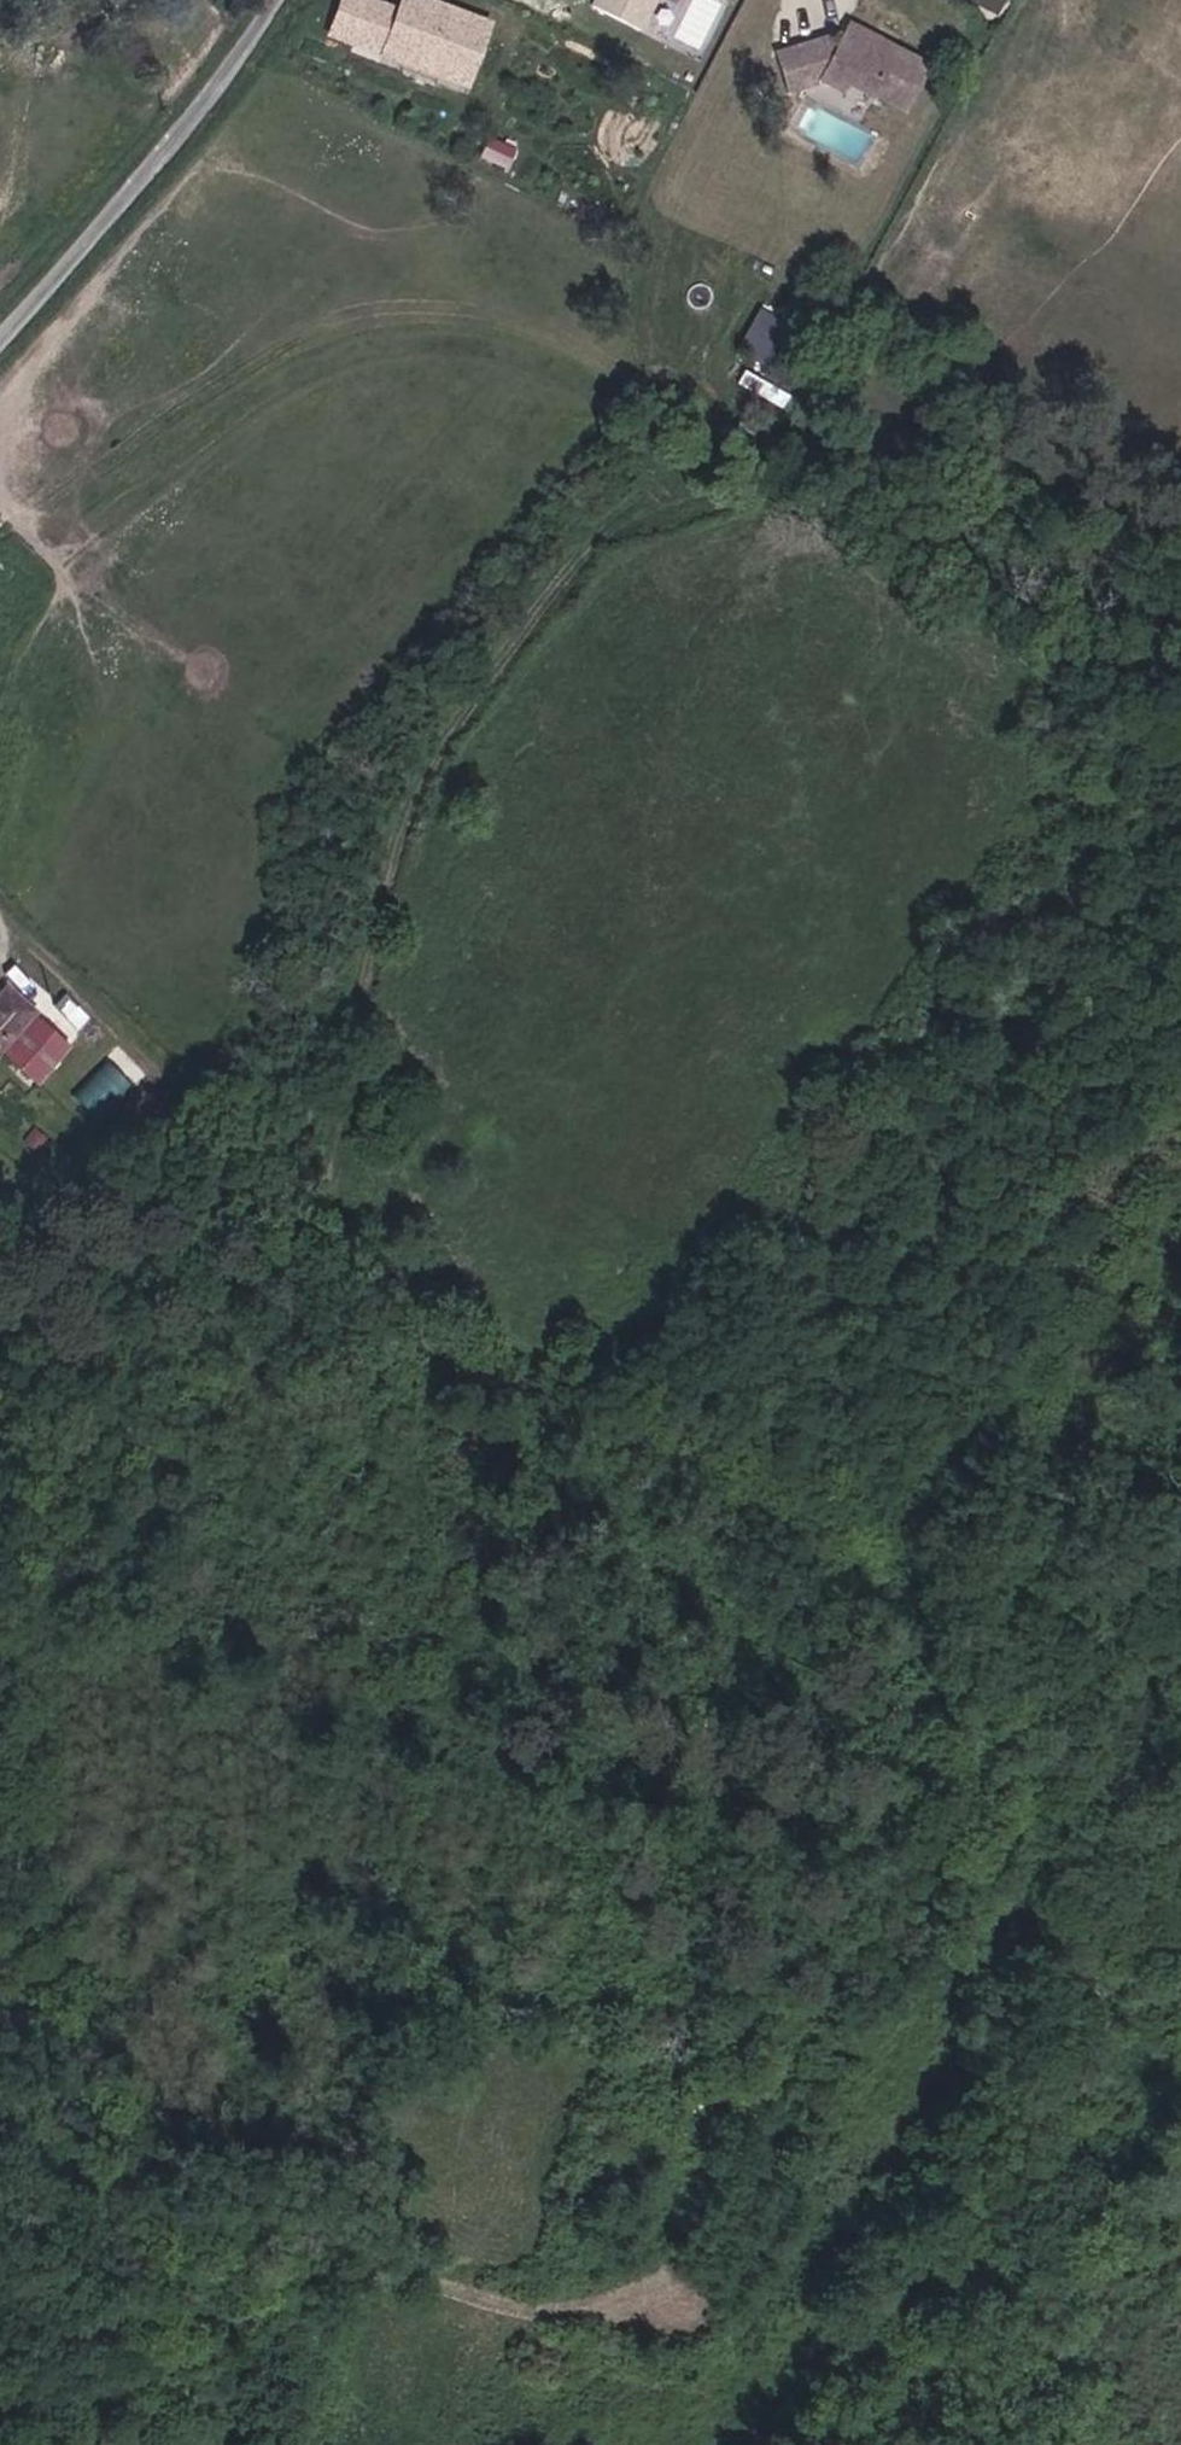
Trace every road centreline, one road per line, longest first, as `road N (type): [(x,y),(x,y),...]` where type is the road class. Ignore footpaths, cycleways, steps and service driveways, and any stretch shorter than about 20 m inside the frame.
road 1 (residential): [(280,0),(151,176),(0,346)]

